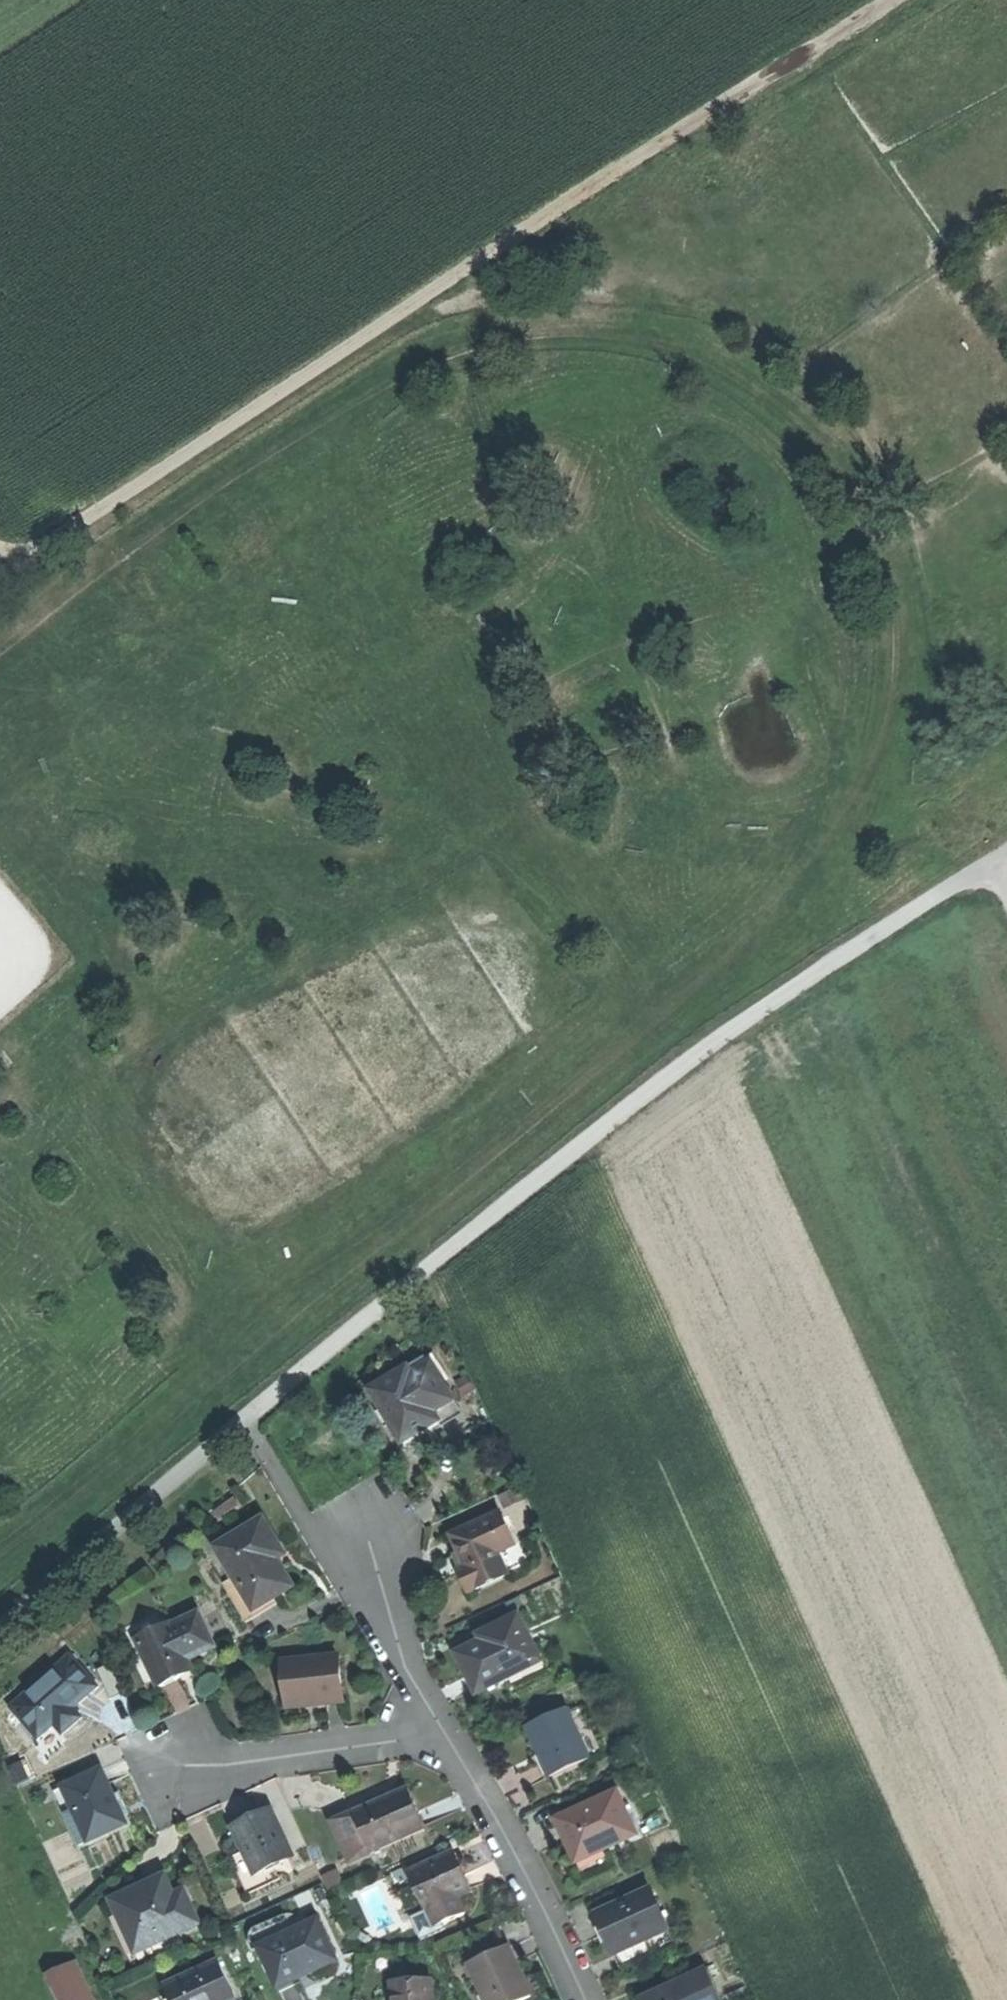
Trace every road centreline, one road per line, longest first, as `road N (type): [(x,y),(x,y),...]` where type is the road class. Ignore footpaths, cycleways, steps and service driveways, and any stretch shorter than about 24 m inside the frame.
road 1 (track): [(0,662),(236,474),(430,366),(566,332),(674,343),(766,395),(848,475),(899,608),(893,732),(841,830),(715,964),(206,1355),(0,1536)]
road 2 (track): [(886,0),(0,577)]
road 3 (unclassified): [(995,860),(712,1043),(247,1417)]
road 4 (residential): [(0,1627),(247,1417)]
road 5 (residential): [(584,1999),(529,1879),(439,1724)]
road 6 (residential): [(439,1724),(409,1736),(188,1770)]
road 7 (residential): [(439,1724),(404,1664),(371,1548)]

